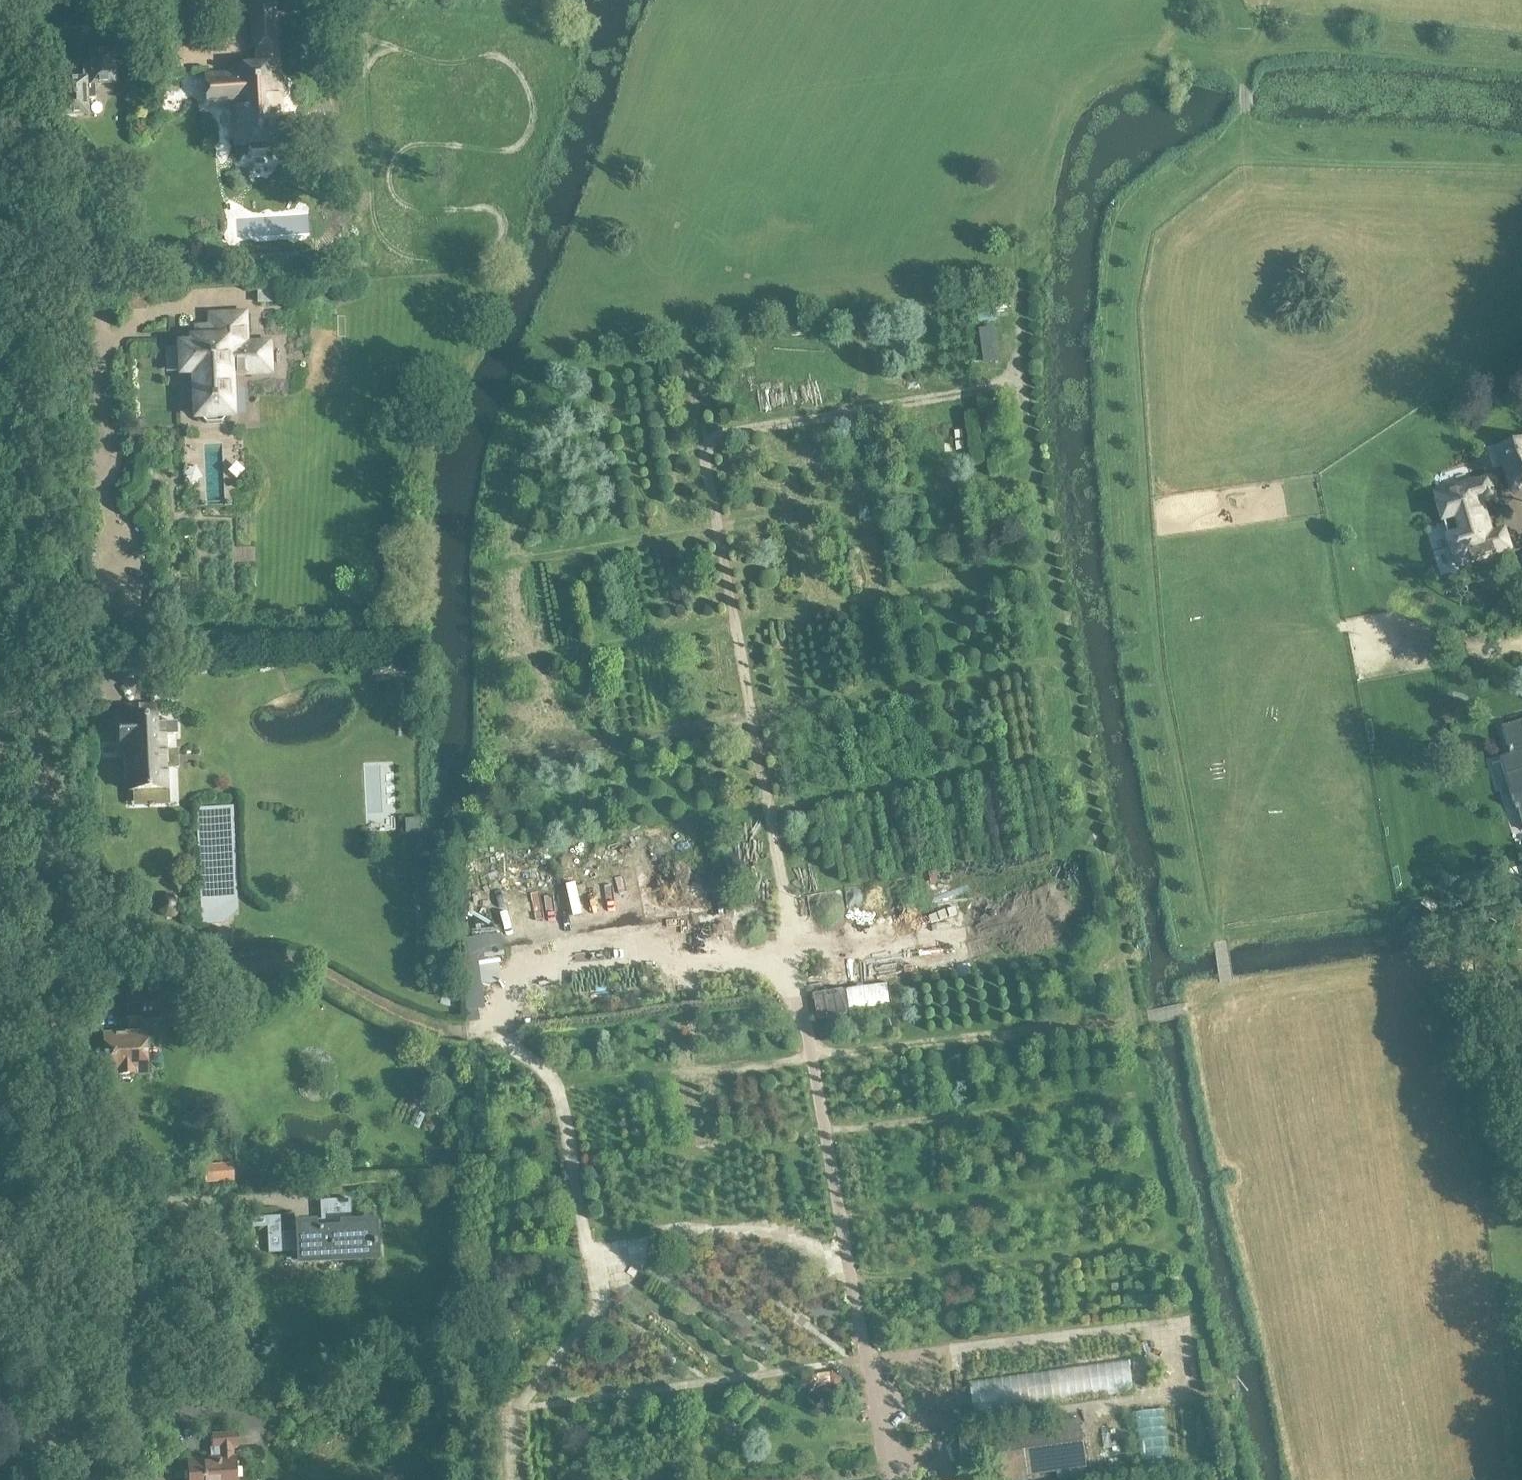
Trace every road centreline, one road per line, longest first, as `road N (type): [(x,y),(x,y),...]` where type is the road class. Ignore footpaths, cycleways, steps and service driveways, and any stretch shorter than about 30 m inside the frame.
road 1 (unclassified): [(69,1430),(0,64)]
road 2 (track): [(792,975),(501,1015),(479,1042),(256,939),(75,952),(0,947)]
road 3 (track): [(679,312),(792,975)]
road 4 (track): [(491,1027),(559,1084),(602,1284),(649,1242),(760,1228),(849,1279)]
road 5 (track): [(1247,115),(1251,45),(1521,65)]
road 6 (track): [(602,1284),(604,1295),(510,1412),(516,1479)]
road 7 (track): [(1298,160),(1441,181),(1521,182)]

